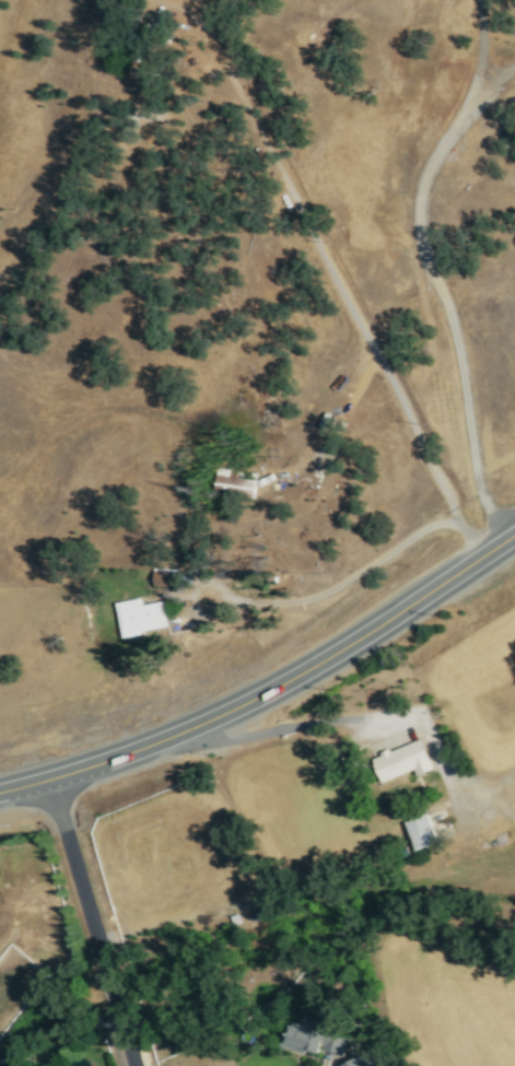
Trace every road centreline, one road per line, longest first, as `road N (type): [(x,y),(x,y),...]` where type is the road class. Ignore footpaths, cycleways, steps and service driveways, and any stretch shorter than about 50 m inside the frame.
road 1 (track): [(479,557),(378,342),(212,30)]
road 2 (primary): [(0,790),(172,736),(264,692),(514,533)]
road 3 (track): [(505,539),(484,502),(458,349),(417,222),(422,181),(478,70),(477,0)]
road 4 (residential): [(50,777),(133,1065)]
road 5 (track): [(243,460),(283,473),(299,467),(353,399),(378,342)]

